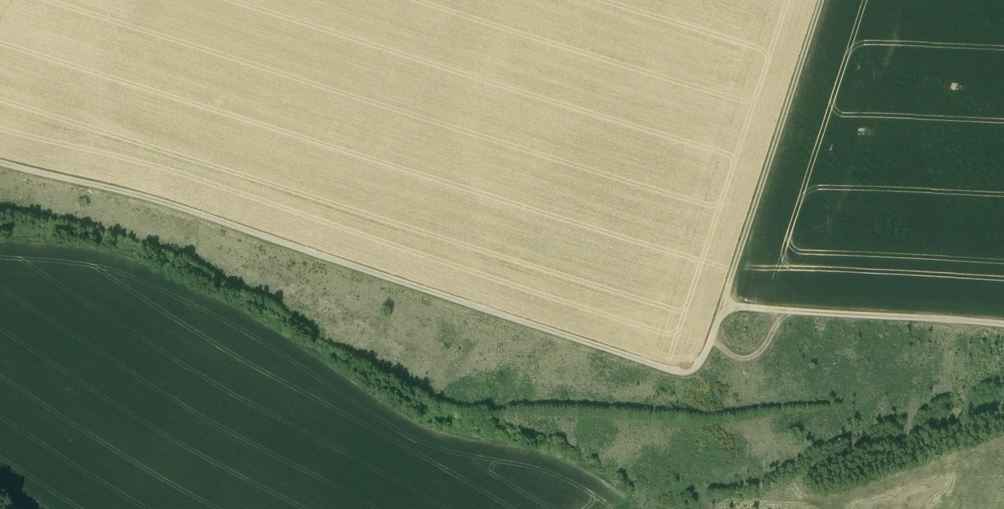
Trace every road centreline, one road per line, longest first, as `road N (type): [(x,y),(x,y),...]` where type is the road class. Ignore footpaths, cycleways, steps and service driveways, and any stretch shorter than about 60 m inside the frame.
road 1 (track): [(822,0),(711,337),(700,363),(681,373),(162,204),(0,165)]
road 2 (track): [(1003,327),(721,307)]

